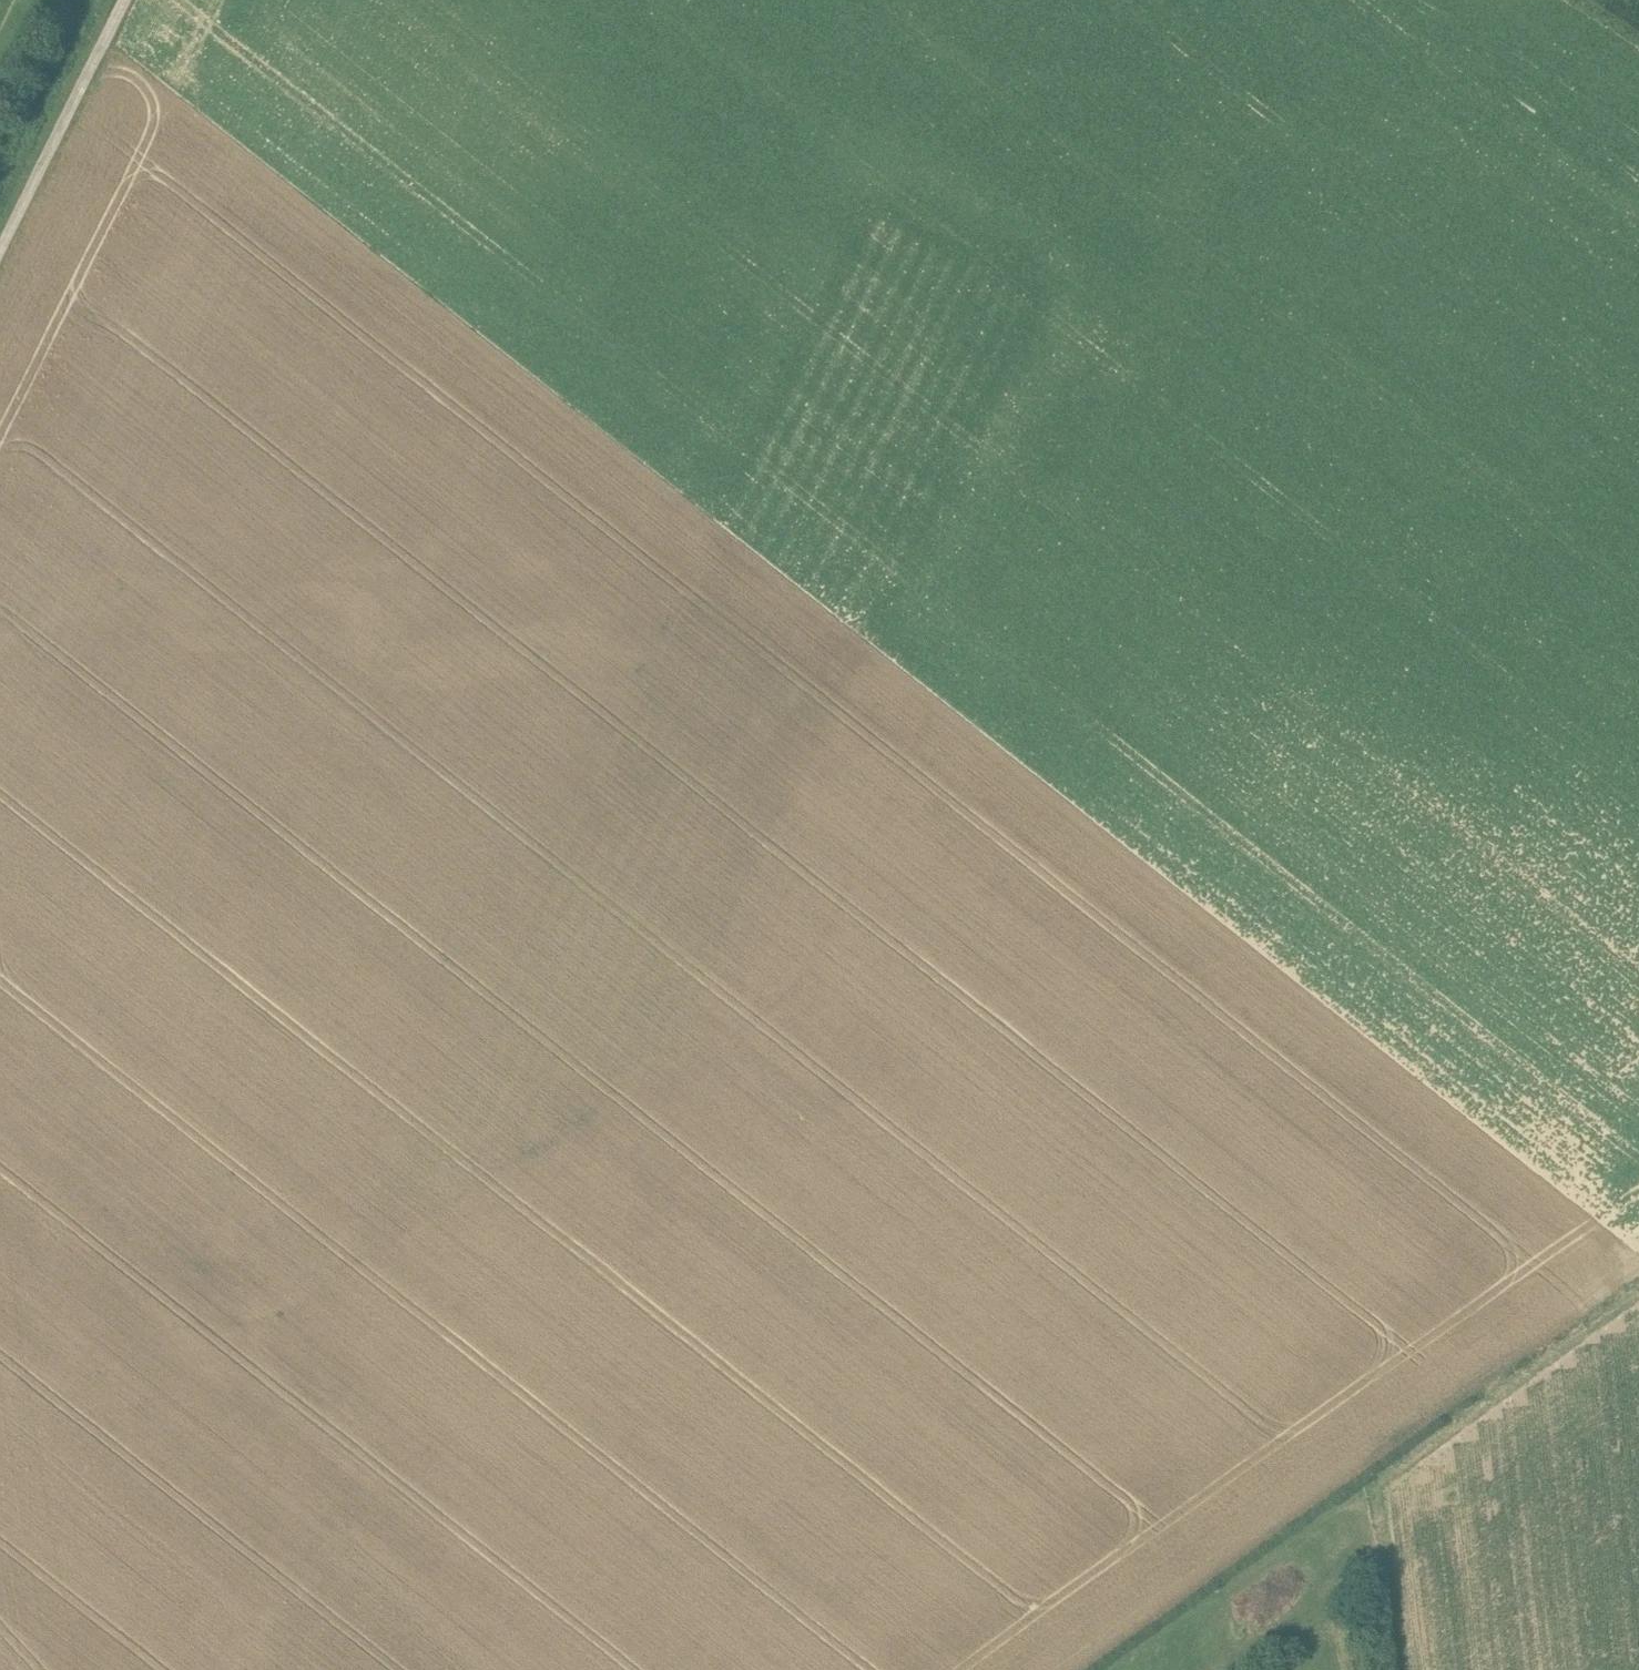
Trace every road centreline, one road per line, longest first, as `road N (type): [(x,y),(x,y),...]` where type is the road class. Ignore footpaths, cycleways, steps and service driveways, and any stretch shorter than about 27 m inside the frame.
road 1 (track): [(0,237),(116,0)]

